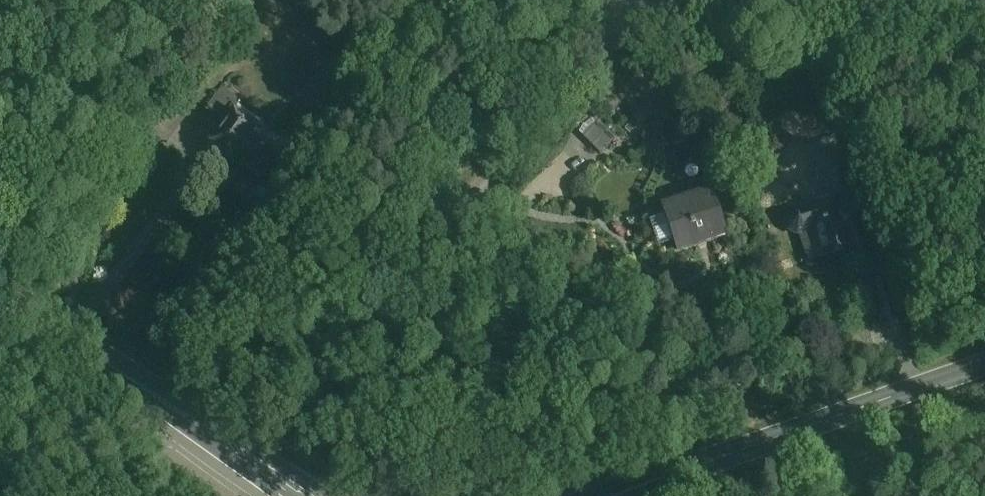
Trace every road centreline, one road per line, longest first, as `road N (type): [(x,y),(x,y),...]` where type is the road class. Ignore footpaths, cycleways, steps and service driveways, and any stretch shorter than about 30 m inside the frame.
road 1 (residential): [(623,17),(442,238),(380,294),(191,425)]
road 2 (secondary): [(620,495),(984,352)]
road 3 (secondary): [(0,287),(191,425)]
road 4 (secondary): [(191,425),(294,495)]

